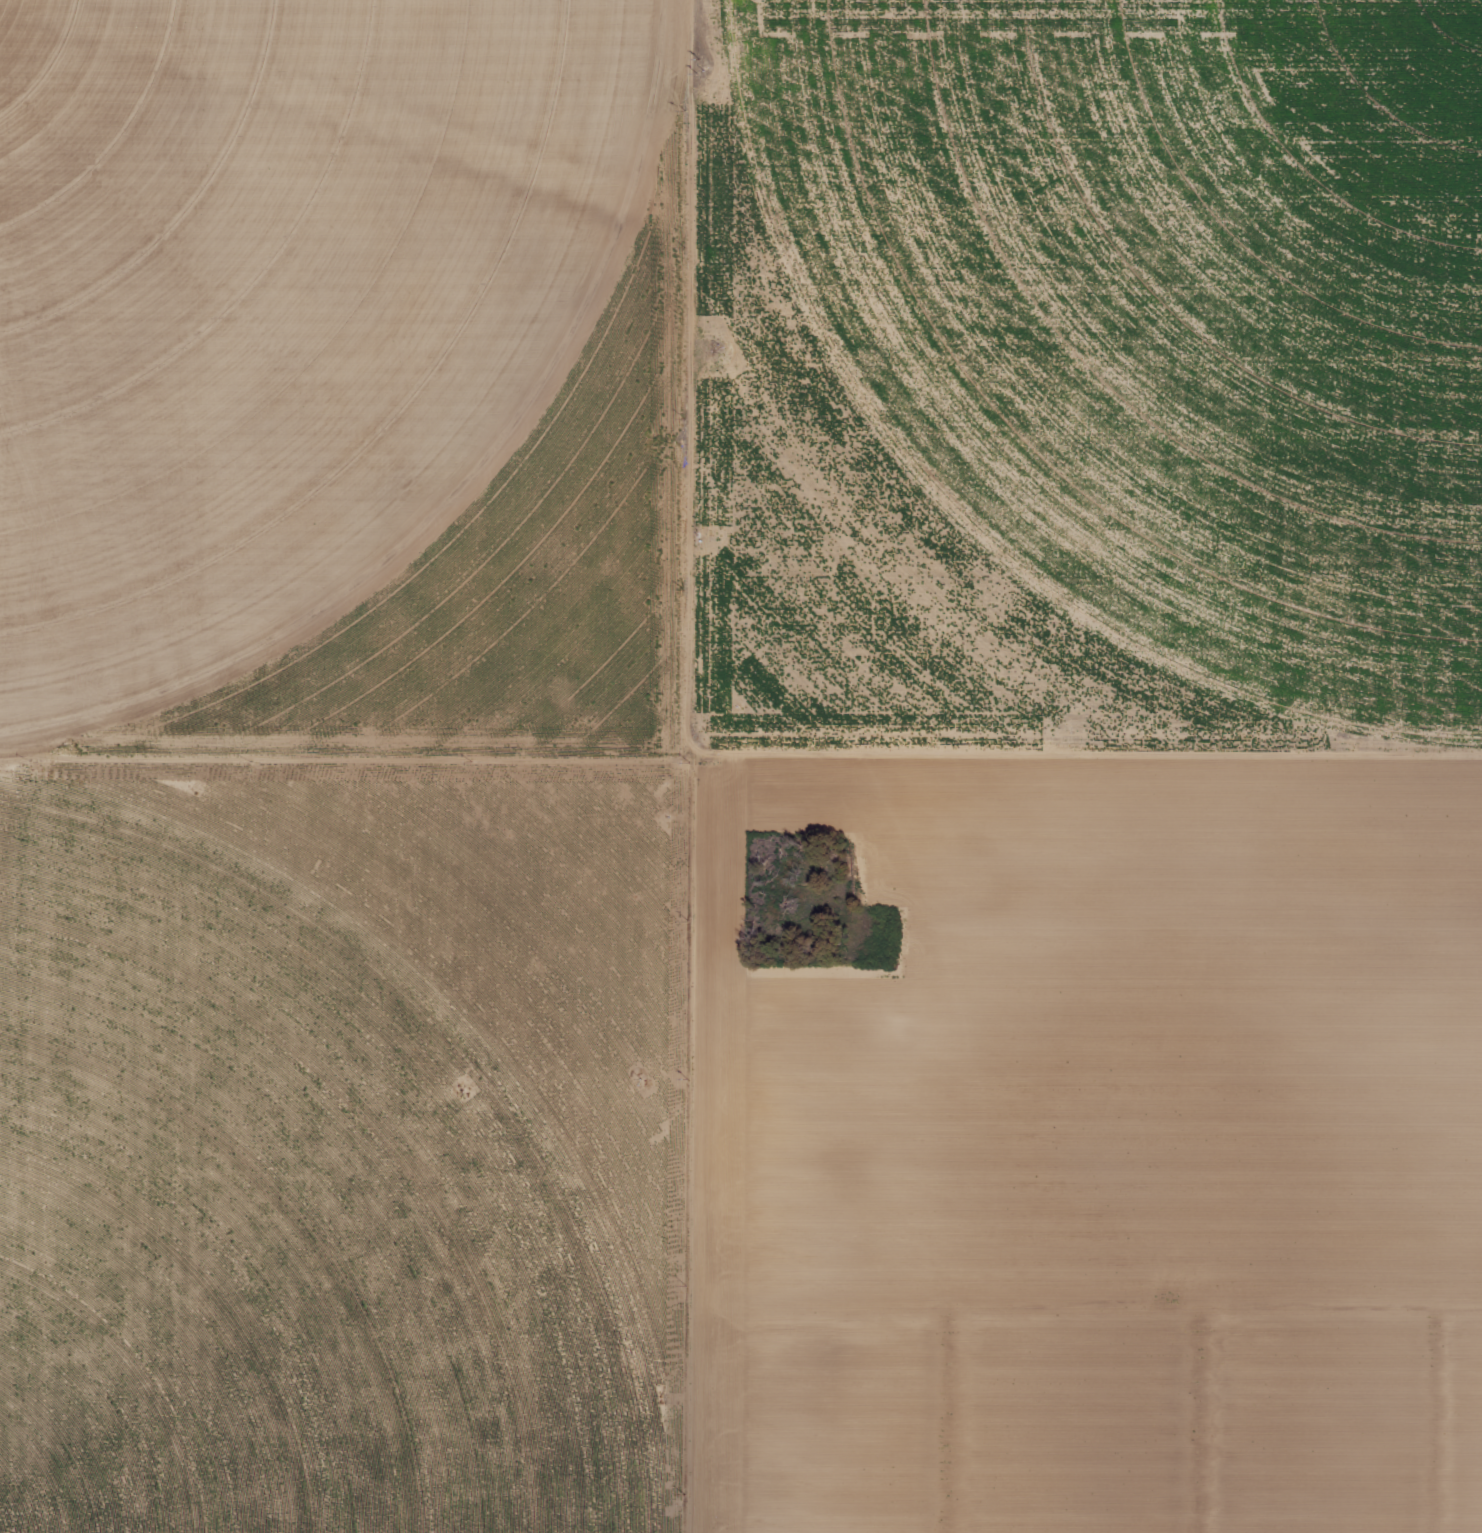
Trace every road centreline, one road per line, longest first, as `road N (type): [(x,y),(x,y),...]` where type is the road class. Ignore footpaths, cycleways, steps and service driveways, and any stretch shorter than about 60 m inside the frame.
road 1 (residential): [(699,1532),(707,0)]
road 2 (track): [(0,756),(699,733)]

